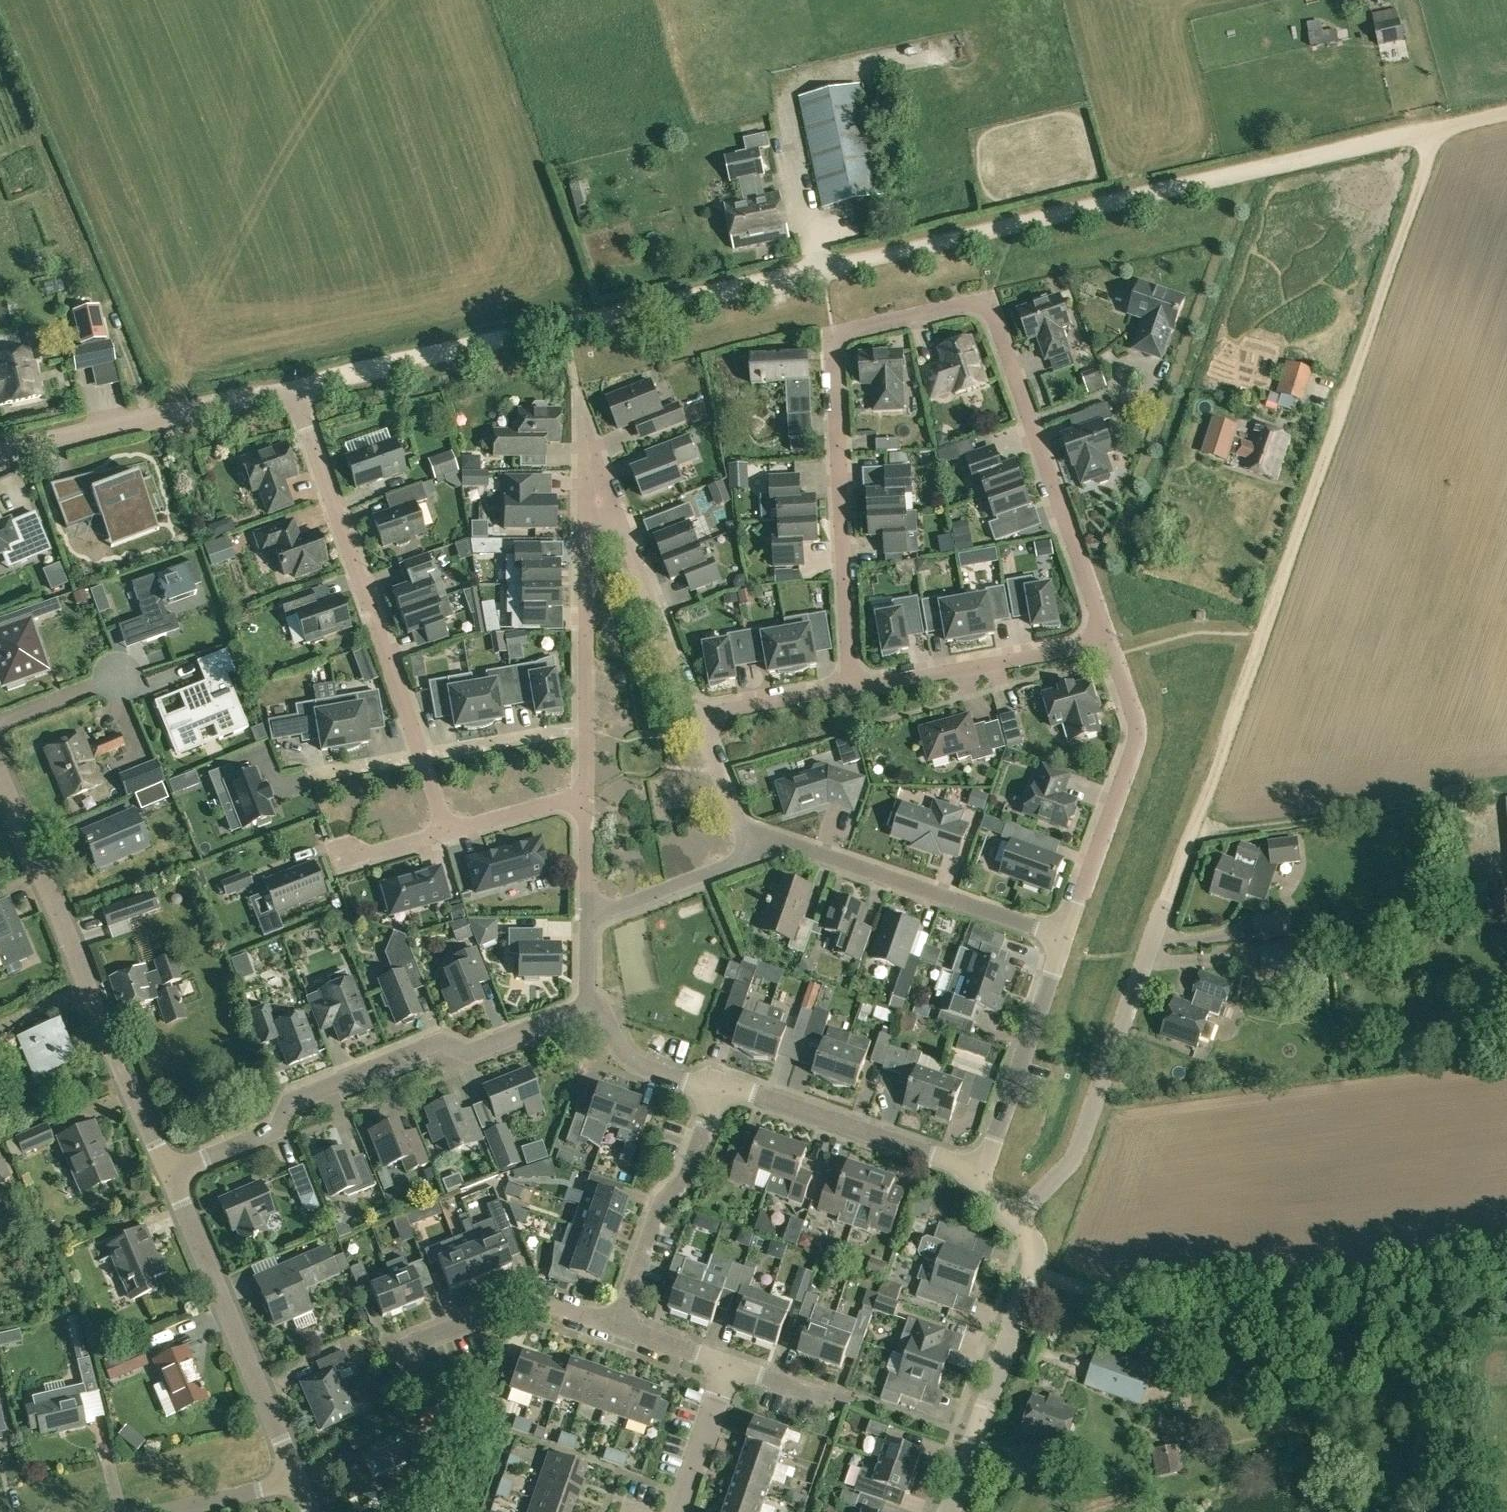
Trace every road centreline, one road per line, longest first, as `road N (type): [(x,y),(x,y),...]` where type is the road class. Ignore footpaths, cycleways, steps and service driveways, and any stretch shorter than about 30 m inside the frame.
road 1 (track): [(292,388),(1441,131)]
road 2 (residential): [(1108,641),(995,317),(968,303),(853,329),(836,344),(851,689)]
road 3 (track): [(1169,898),(1441,131)]
road 4 (residential): [(587,794),(587,446),(698,717)]
road 5 (residential): [(449,831),(292,388)]
road 6 (residential): [(171,1174),(278,1127),(290,1099),(440,1041),(470,1050),(586,1005)]
road 7 (unclassified): [(171,1174),(0,771)]
road 8 (residential): [(1020,1216),(1074,1163),(1169,898)]
road 9 (unclassified): [(300,1479),(171,1174)]
road 10 (residential): [(1064,939),(800,847),(754,858)]
road 11 (residential): [(1064,939),(1136,740),(1108,641)]
road 12 (residential): [(949,1511),(1034,1255),(1020,1216)]
road 13 (unclassified): [(0,452),(292,388)]
road 14 (residential): [(976,1180),(752,1091),(718,1086)]
road 15 (residential): [(618,1328),(662,1203),(687,1175),(718,1086)]
road 16 (residential): [(851,689),(1108,641)]
road 17 (residential): [(976,1180),(1064,939)]
road 18 (residential): [(618,1328),(530,1300),(390,1352)]
road 19 (residential): [(754,858),(587,922)]
road 20 (residential): [(718,1086),(636,1064),(608,1019),(586,1005)]
road 21 (residential): [(698,717),(851,689)]
road 22 (residential): [(698,717),(754,858)]
road 23 (residential): [(682,1511),(729,1367)]
road 24 (residential): [(160,1511),(300,1479)]
road 25 (residential): [(449,831),(587,794)]
road 26 (residential): [(587,922),(587,794)]
road 27 (residential): [(0,722),(118,676)]

